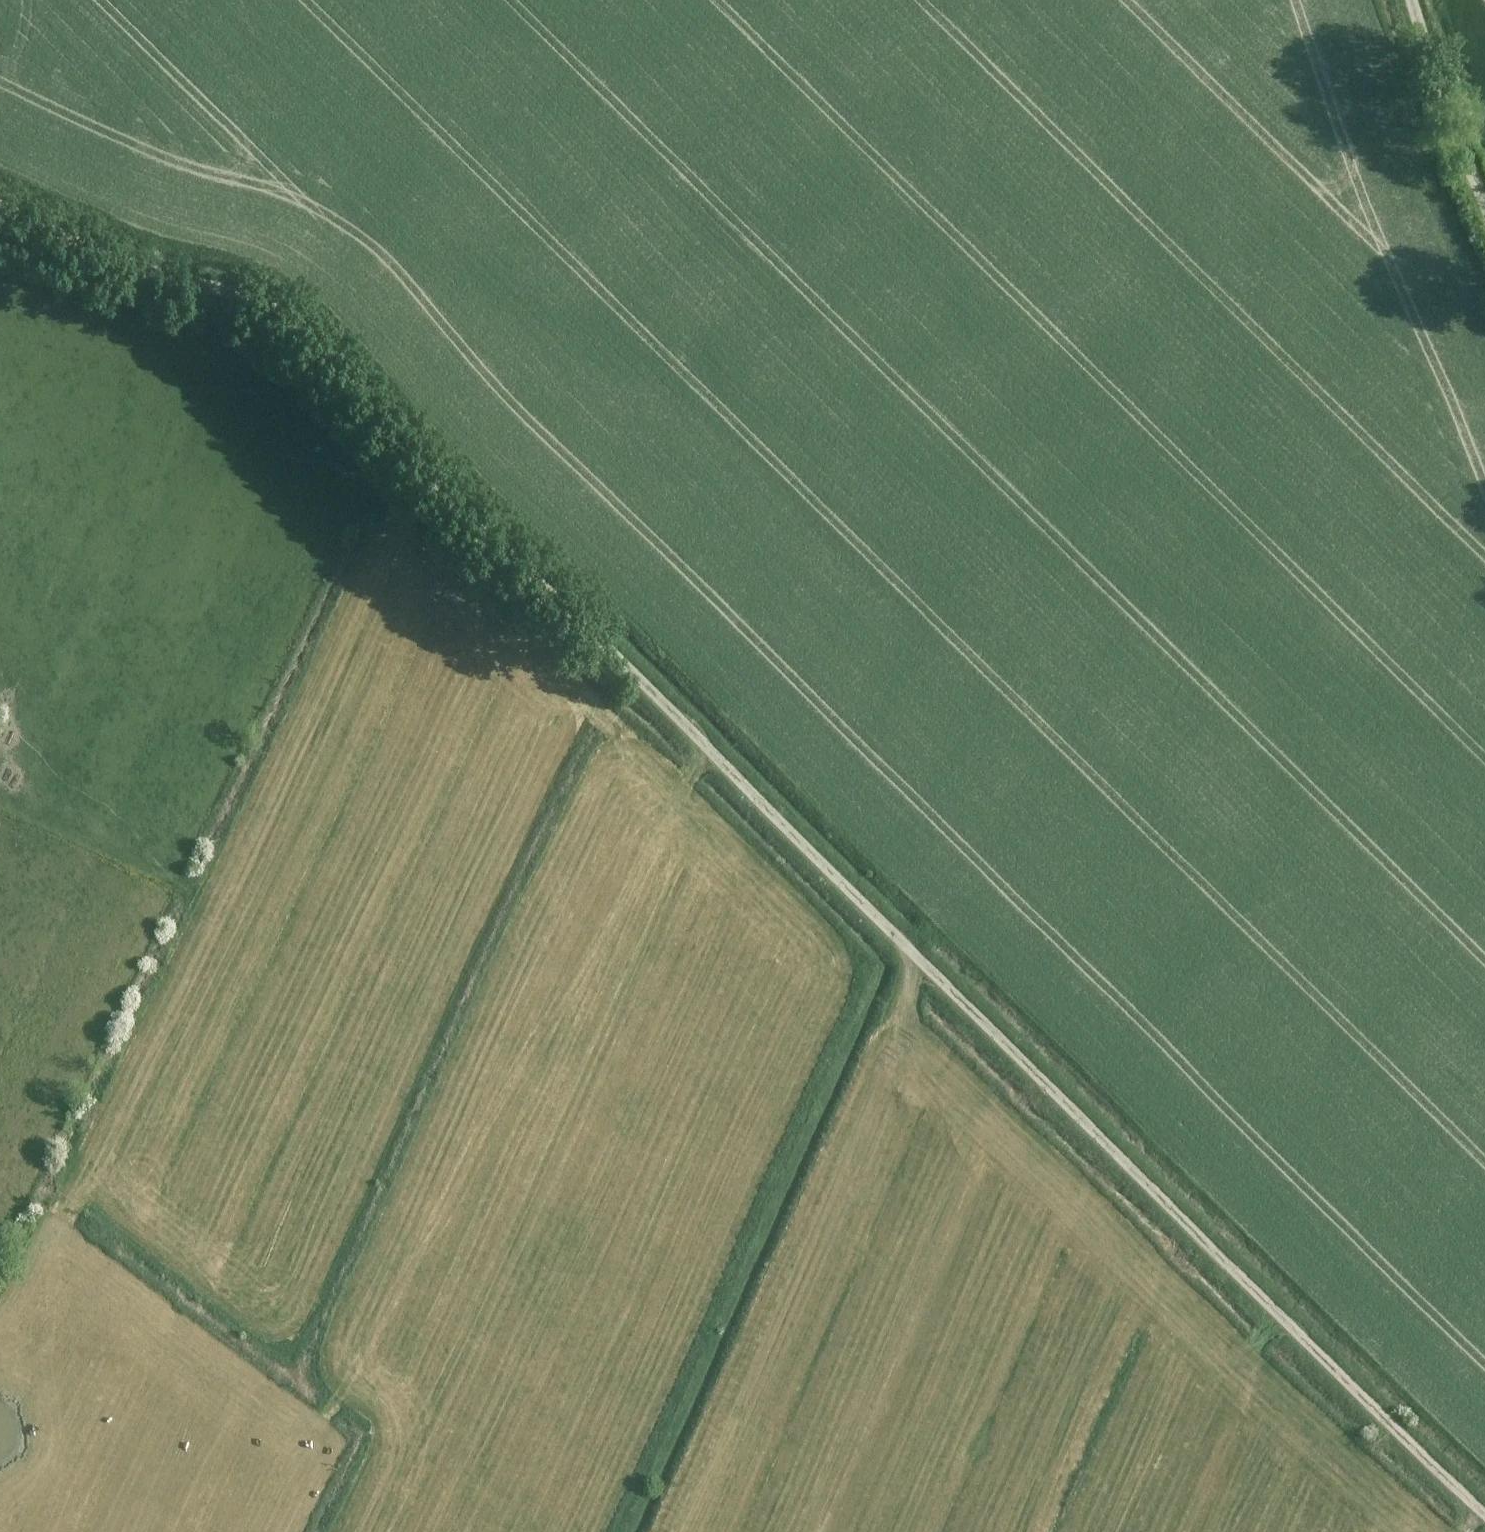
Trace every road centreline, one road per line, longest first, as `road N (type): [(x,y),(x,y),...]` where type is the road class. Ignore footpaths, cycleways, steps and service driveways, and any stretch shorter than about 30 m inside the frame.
road 1 (track): [(1484,1519),(651,693),(348,369),(293,322),(241,292),(112,258),(0,200)]
road 2 (residential): [(1423,0),(1484,189)]

